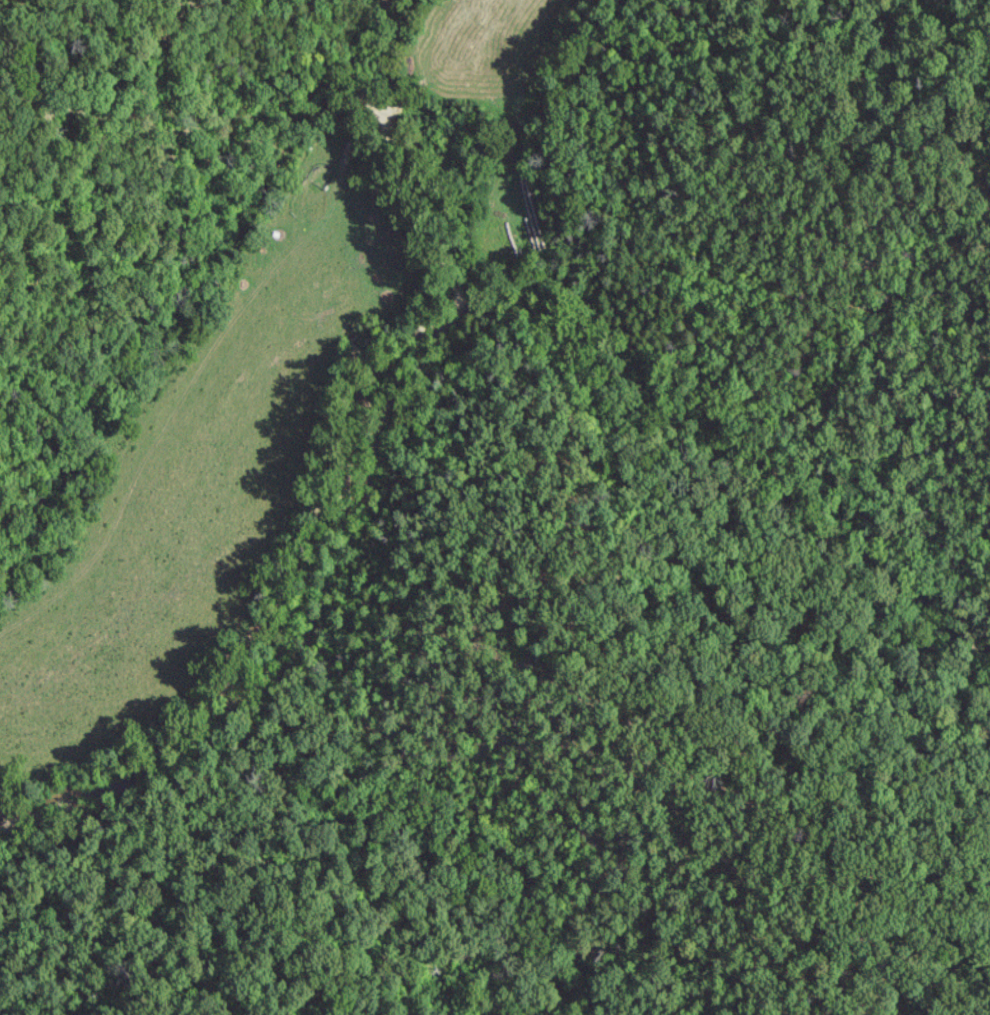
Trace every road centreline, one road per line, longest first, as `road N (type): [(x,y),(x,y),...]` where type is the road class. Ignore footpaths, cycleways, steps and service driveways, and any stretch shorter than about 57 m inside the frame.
road 1 (residential): [(0,608),(95,538),(268,300),(338,100),(360,83),(489,78),(540,0)]

